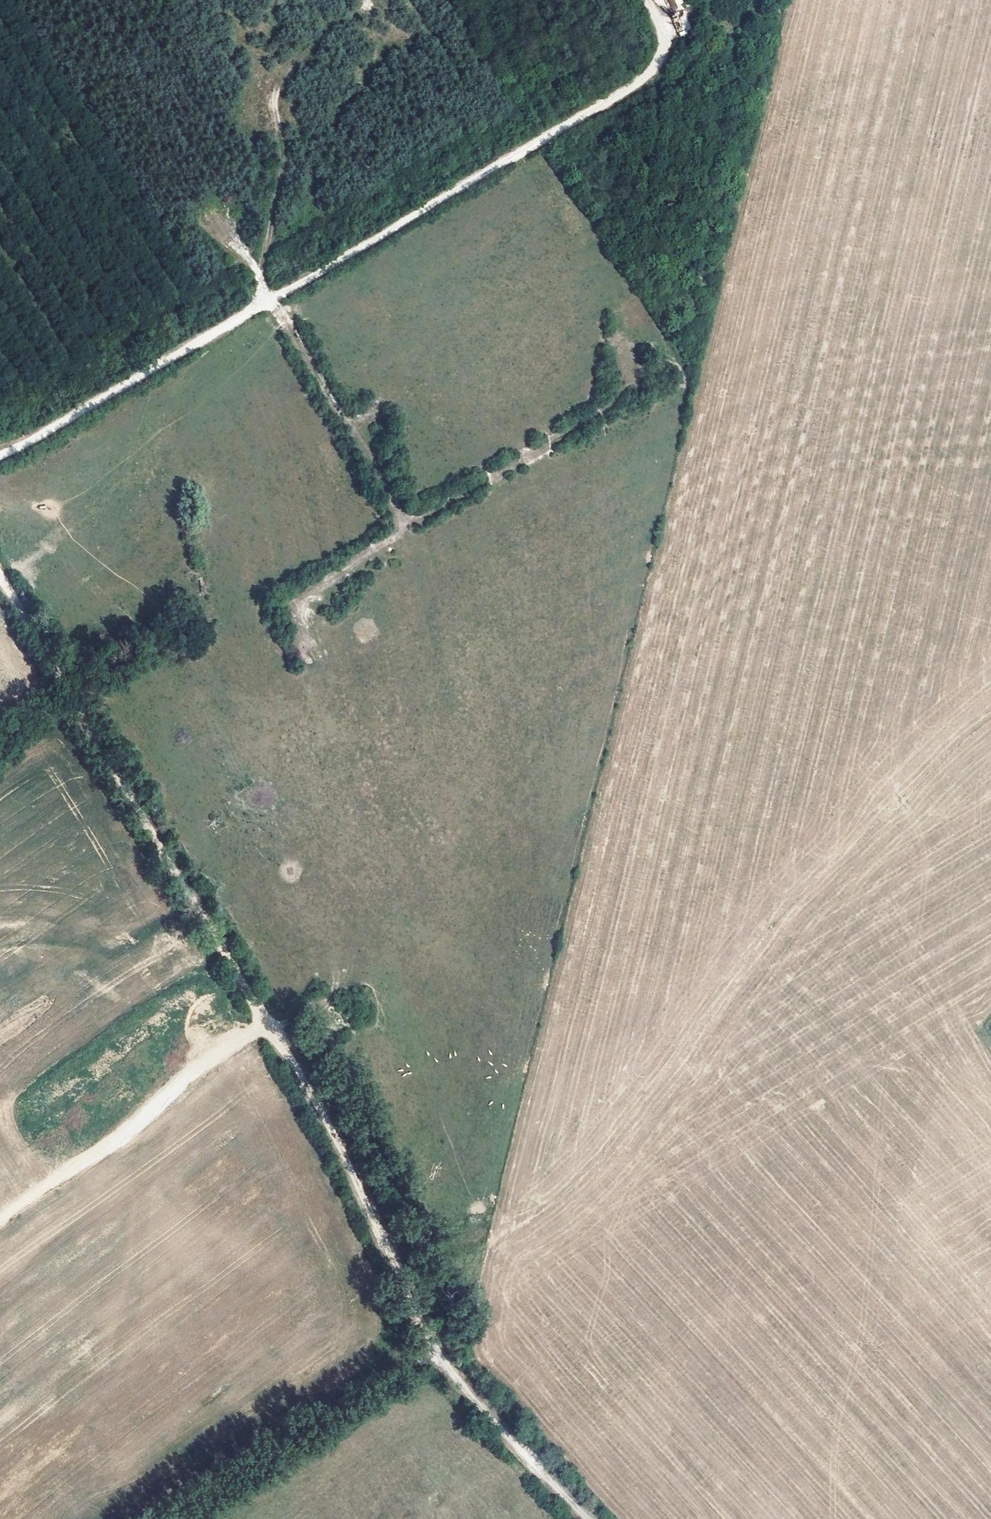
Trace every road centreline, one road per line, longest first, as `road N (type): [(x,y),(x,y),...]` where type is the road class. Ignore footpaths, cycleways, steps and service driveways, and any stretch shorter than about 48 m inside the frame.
road 1 (track): [(0,576),(272,1028),(452,1370),(588,1518)]
road 2 (track): [(0,447),(271,306),(651,77),(660,39),(641,0)]

